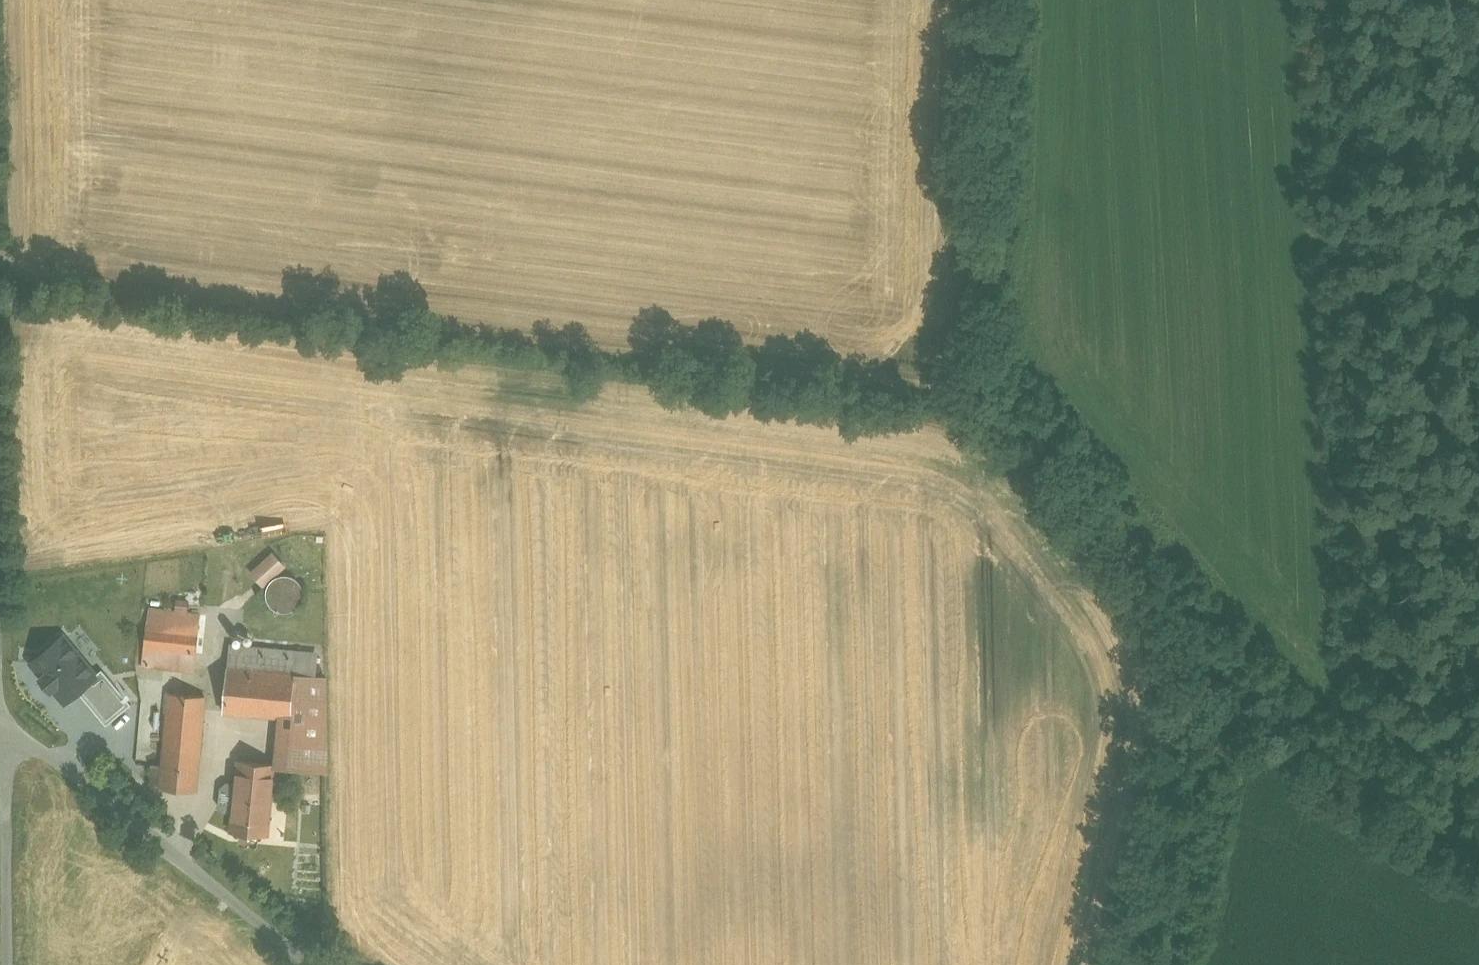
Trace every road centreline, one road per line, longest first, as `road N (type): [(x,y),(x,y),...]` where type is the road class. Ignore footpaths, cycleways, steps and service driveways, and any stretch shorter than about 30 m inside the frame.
road 1 (unclassified): [(307,964),(0,722)]

